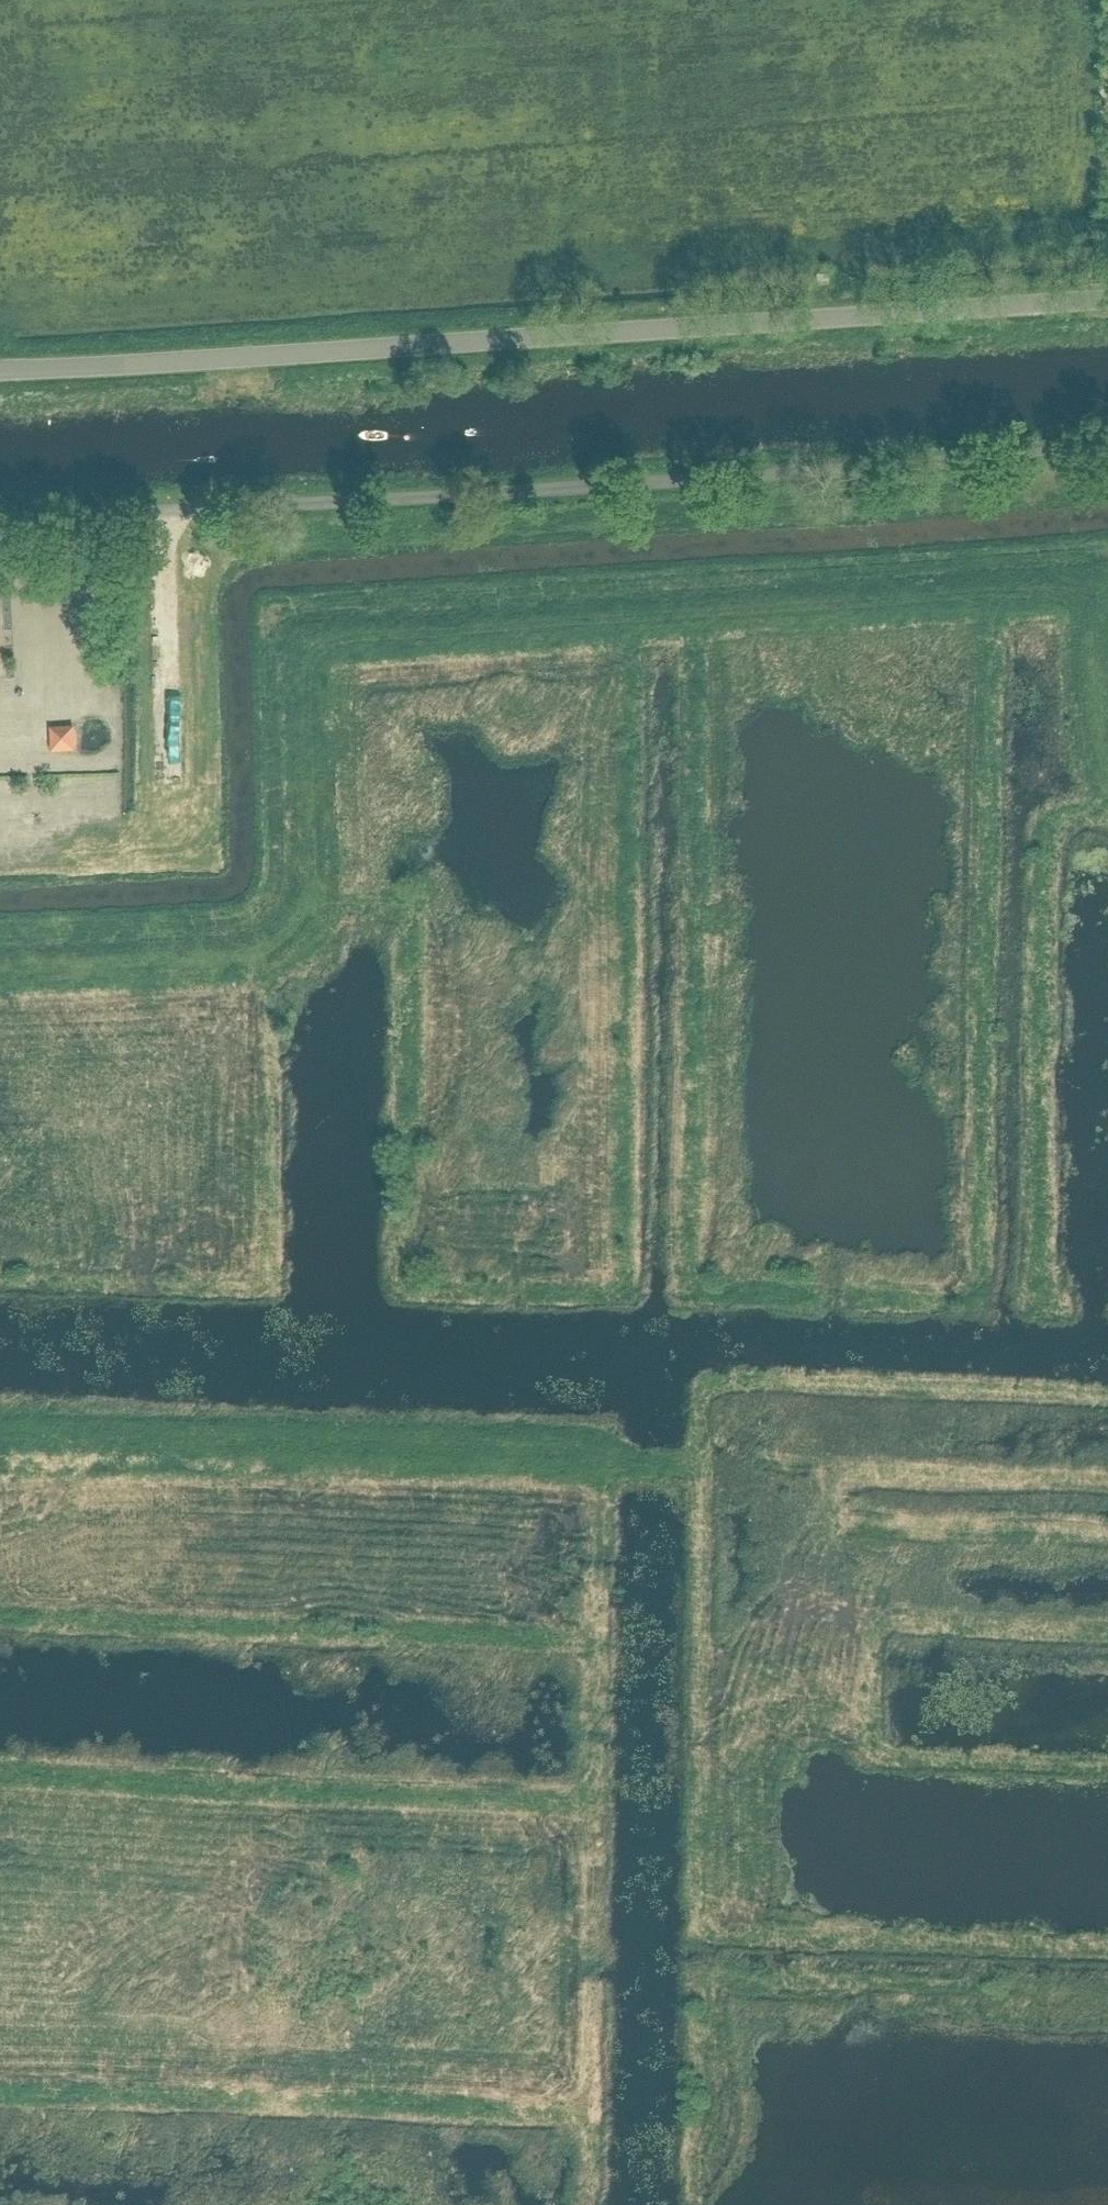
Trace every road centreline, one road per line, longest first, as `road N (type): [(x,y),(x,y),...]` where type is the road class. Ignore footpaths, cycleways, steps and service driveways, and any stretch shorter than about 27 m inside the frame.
road 1 (unclassified): [(0,521),(1107,447)]
road 2 (unclassified): [(0,370),(1107,301)]

